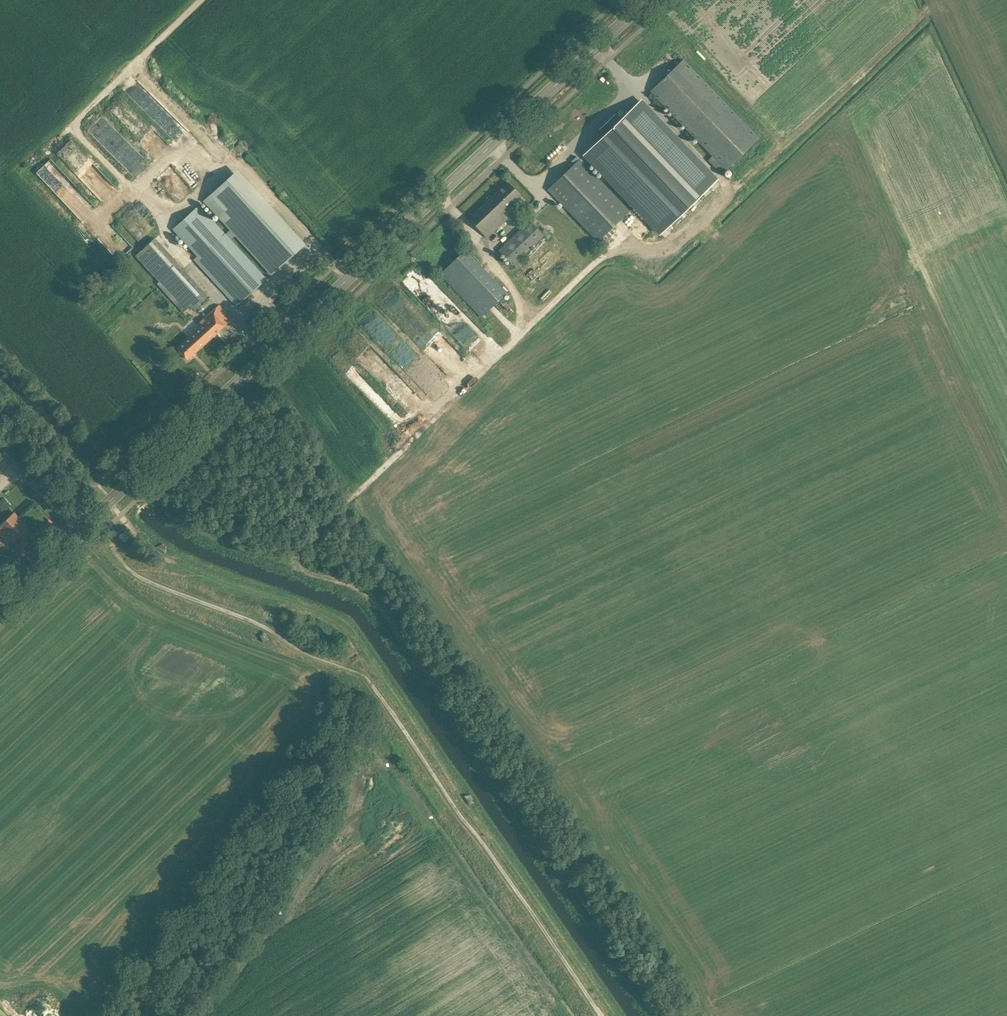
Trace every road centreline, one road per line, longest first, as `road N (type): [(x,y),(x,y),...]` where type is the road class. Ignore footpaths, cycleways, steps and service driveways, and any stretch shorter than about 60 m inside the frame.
road 1 (secondary): [(0,605),(645,0)]
road 2 (track): [(659,1015),(365,596),(193,529),(136,477)]
road 3 (track): [(96,515),(123,517),(168,558),(299,601),(362,635),(460,794),(485,818),(623,1015)]
road 4 (track): [(601,259),(287,563)]
road 5 (track): [(203,0),(39,157)]

